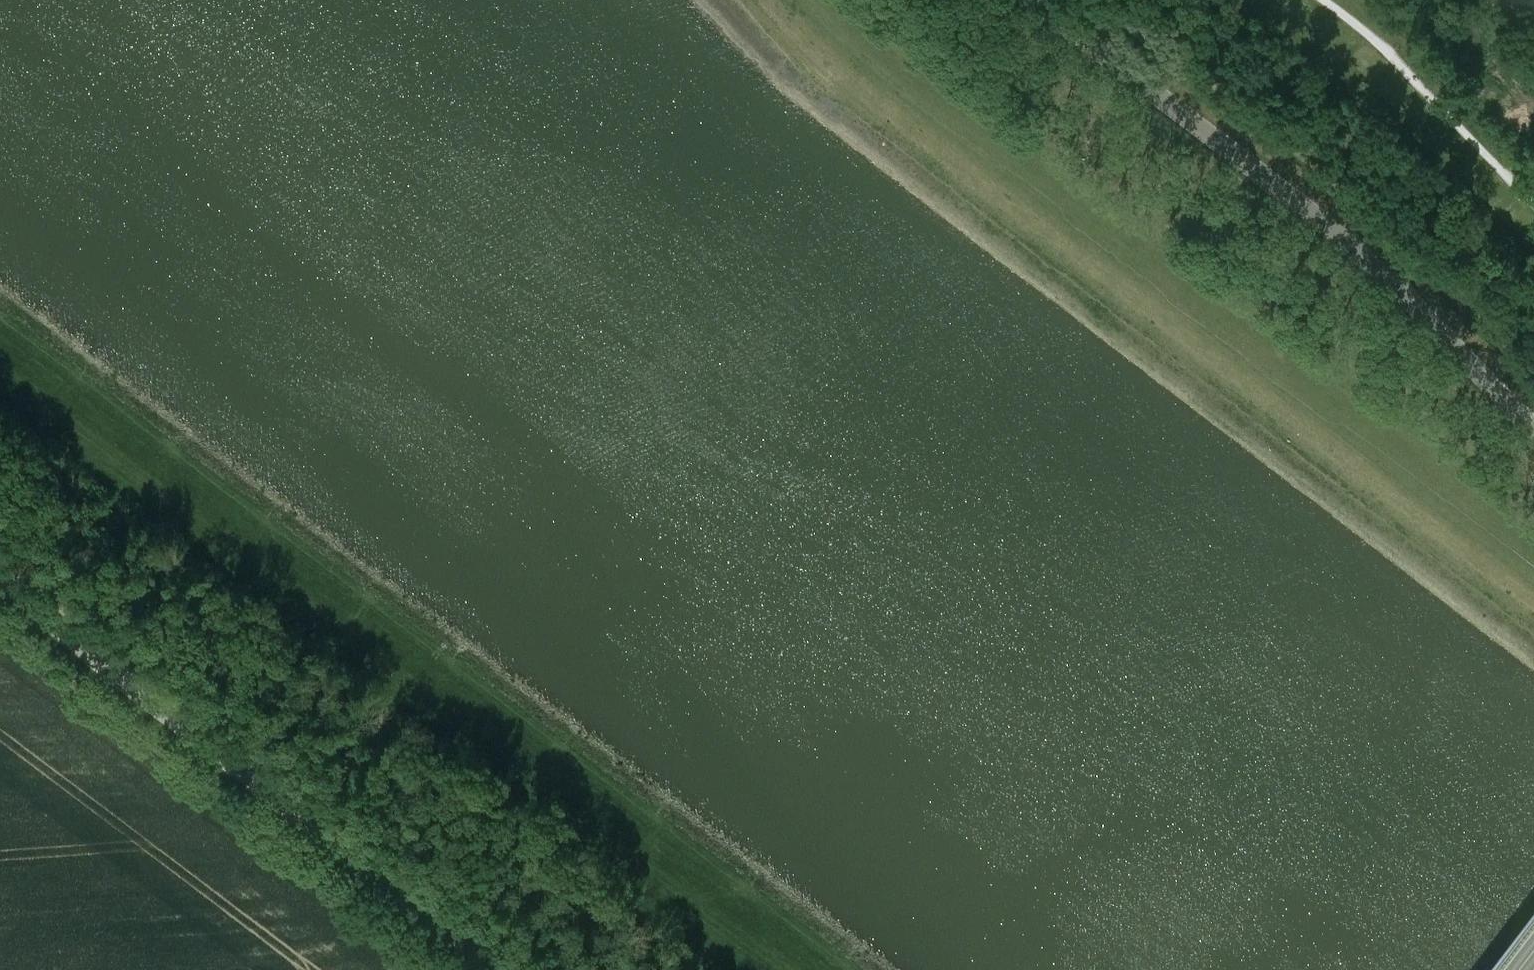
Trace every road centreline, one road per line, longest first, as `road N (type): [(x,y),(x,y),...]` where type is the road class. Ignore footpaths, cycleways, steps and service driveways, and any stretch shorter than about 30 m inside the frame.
road 1 (unclassified): [(1533,414),(1038,0)]
road 2 (unclassified): [(489,969),(216,761),(0,571)]

